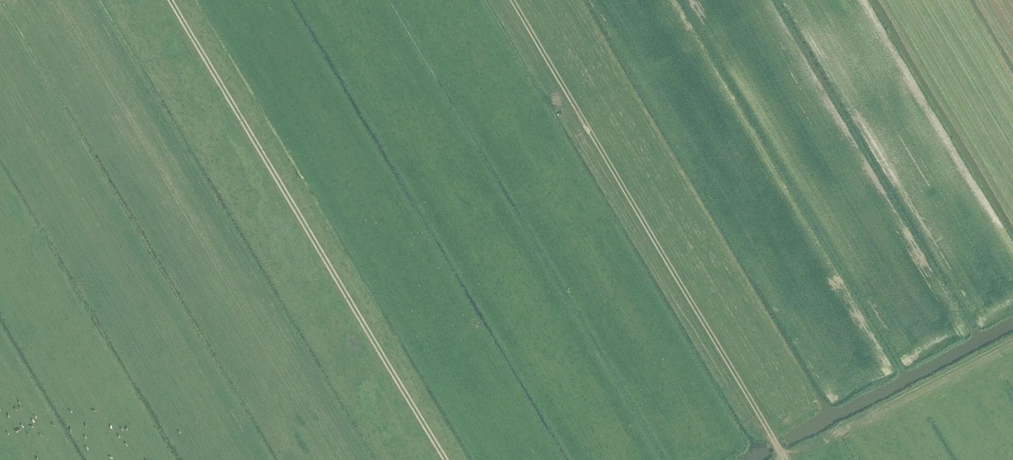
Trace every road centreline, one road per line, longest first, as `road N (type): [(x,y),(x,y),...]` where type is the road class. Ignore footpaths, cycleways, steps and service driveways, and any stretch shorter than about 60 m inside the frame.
road 1 (track): [(170,0),(446,459)]
road 2 (track): [(782,456),(512,0)]

